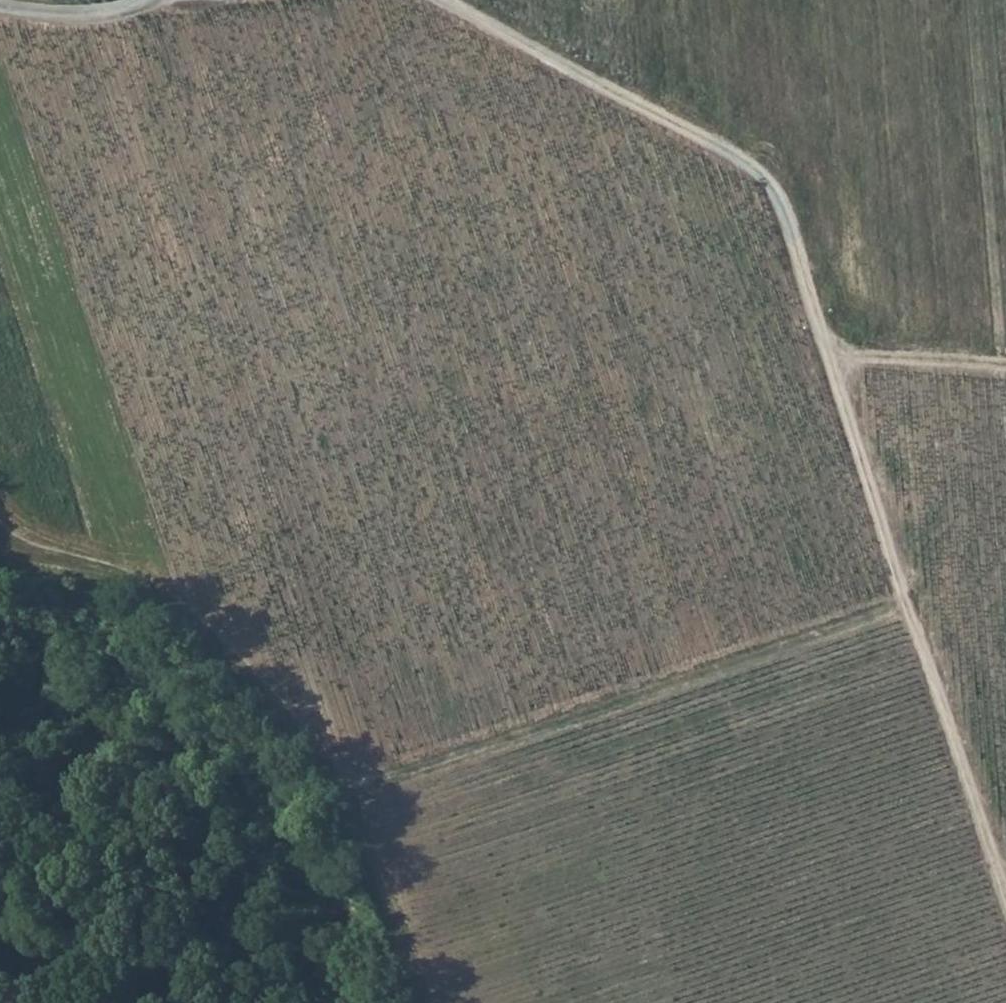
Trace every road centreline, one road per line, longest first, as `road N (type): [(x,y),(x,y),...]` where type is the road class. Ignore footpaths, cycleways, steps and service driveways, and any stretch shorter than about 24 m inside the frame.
road 1 (track): [(433,0),(769,183),(1005,905)]
road 2 (track): [(0,525),(36,549),(91,565),(176,609),(245,670),(349,790),(437,1002)]
road 3 (track): [(1005,367),(825,354)]

